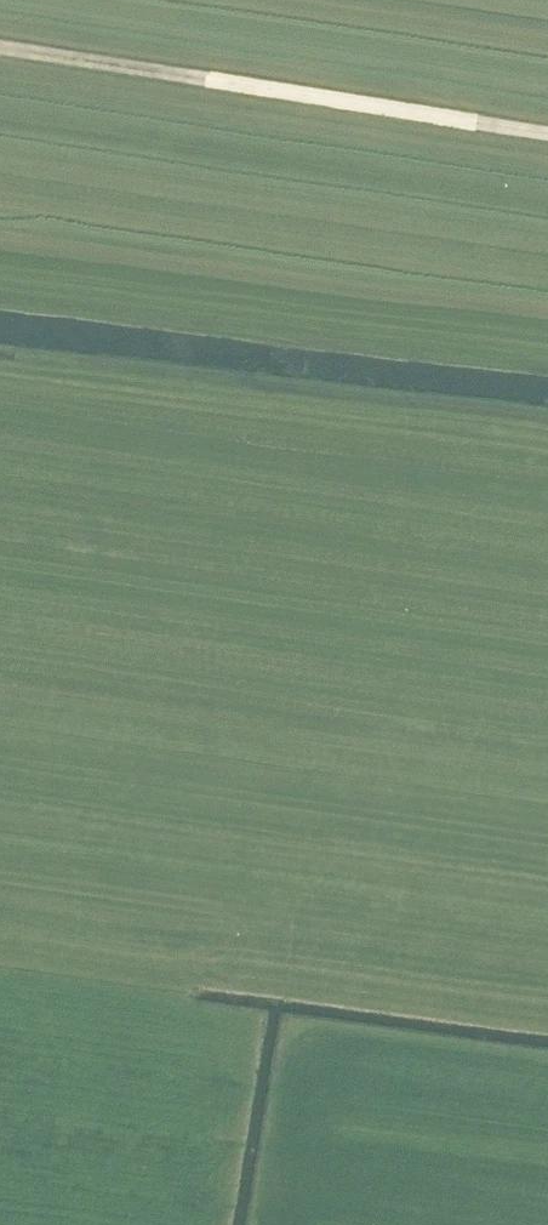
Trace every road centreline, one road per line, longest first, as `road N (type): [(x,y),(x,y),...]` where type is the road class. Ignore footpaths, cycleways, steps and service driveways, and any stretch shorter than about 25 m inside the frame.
road 1 (track): [(0,46),(547,130)]

